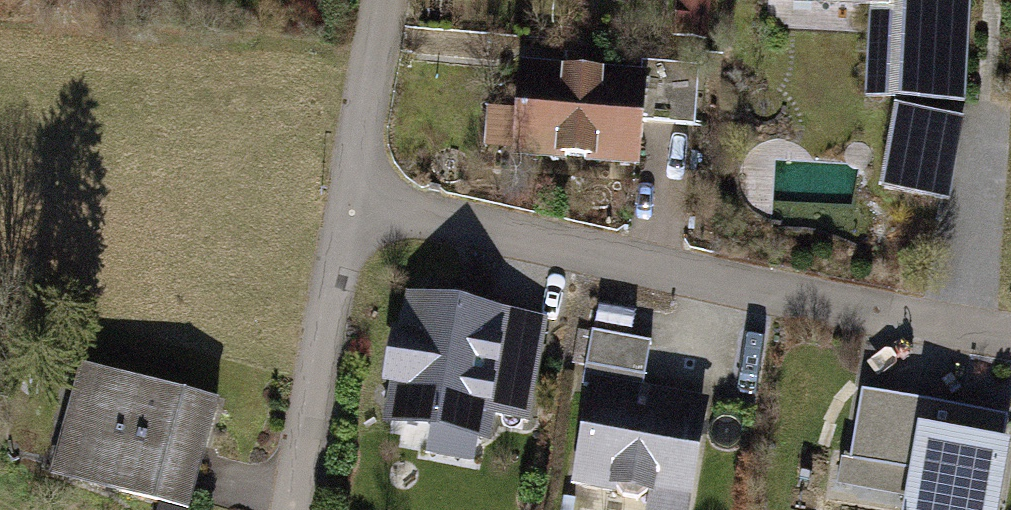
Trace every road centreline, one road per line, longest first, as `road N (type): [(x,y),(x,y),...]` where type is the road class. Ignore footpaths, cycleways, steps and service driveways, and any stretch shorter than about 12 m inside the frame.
road 1 (track): [(1010,340),(346,210)]
road 2 (residential): [(385,0),(291,509)]

